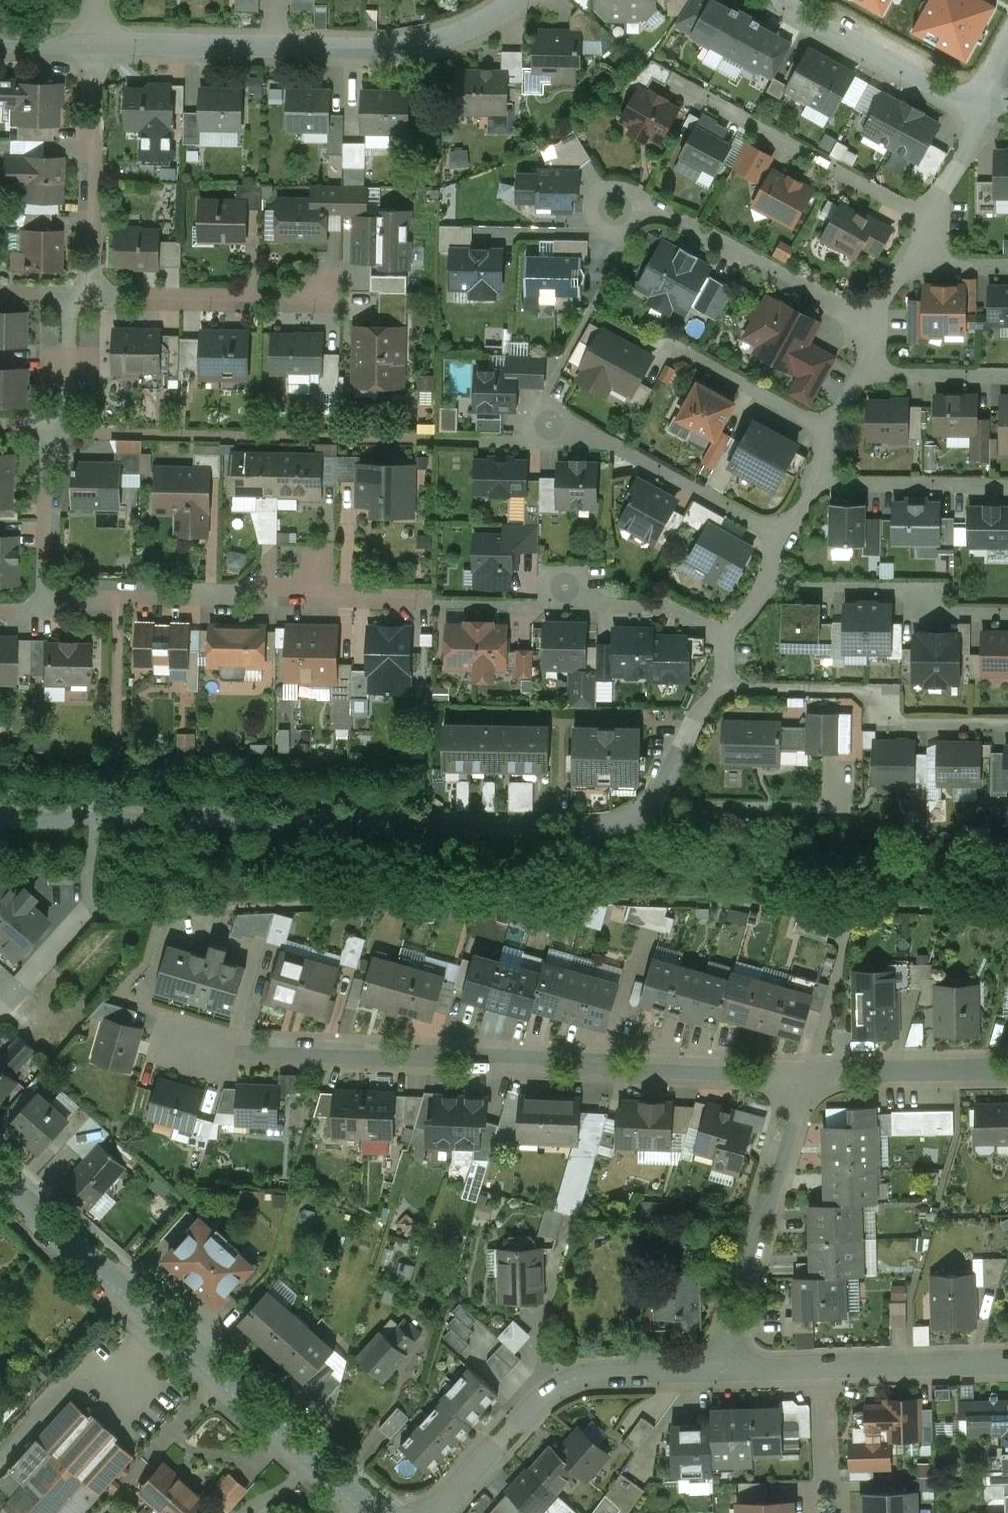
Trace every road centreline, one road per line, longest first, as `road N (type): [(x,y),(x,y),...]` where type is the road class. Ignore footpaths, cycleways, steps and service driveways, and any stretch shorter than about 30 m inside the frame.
road 1 (residential): [(809,1075),(197,1048)]
road 2 (residential): [(98,815),(595,828),(652,811)]
road 3 (tertiary): [(379,1512),(0,1176)]
road 4 (residential): [(437,1512),(565,1381),(729,1370)]
road 5 (residential): [(119,601),(435,603)]
road 6 (residential): [(728,639),(662,605),(435,603)]
road 7 (residential): [(1007,724),(898,723),(864,693),(724,683)]
road 8 (residential): [(683,86),(934,220)]
road 9 (residential): [(616,209),(646,208),(870,326)]
road 10 (residential): [(729,1370),(1007,1361)]
road 11 (residential): [(95,40),(88,297)]
road 12 (residential): [(550,423),(613,444),(779,533)]
road 13 (residential): [(768,581),(917,593),(944,615),(1007,616)]
road 14 (residential): [(88,297),(334,304)]
road 15 (residential): [(514,0),(435,41),(278,44)]
road 16 (residential): [(990,108),(780,0)]
road 17 (residential): [(119,601),(115,761),(98,815)]
road 18 (residential): [(1007,1071),(809,1075)]
road 19 (residential): [(652,811),(688,821),(721,810),(843,812)]
road 20 (residential): [(820,481),(1007,488)]
road 21 (residential): [(278,44),(95,40)]
road 22 (residential): [(809,1075),(854,899)]
road 23 (residential): [(673,345),(829,426)]
road 24 (residential): [(52,426),(50,600)]
road 25 (residential): [(766,1223),(809,1075)]
road 26 (residential): [(729,1370),(766,1223)]
road 27 (residential): [(652,811),(694,722),(724,683)]
road 28 (residential): [(867,366),(1007,375)]
road 29 (residential): [(69,296),(65,405),(52,426)]
road 30 (residential): [(934,220),(990,108)]

